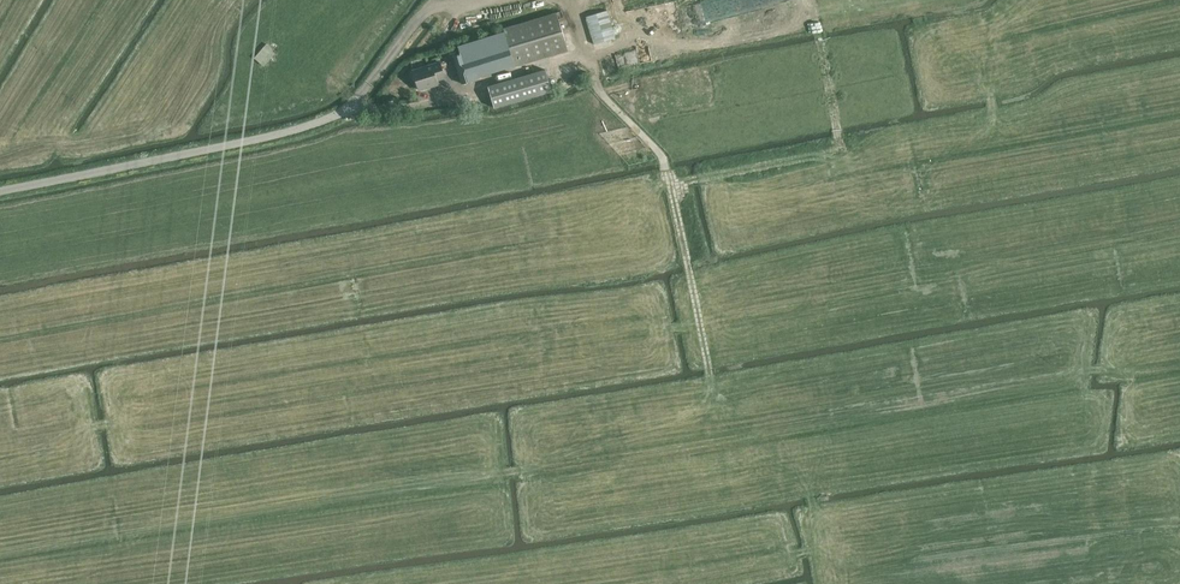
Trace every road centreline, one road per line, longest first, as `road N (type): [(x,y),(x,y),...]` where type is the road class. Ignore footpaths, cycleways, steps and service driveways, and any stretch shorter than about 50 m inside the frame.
road 1 (unclassified): [(0,192),(295,133),(369,110)]
road 2 (track): [(701,324),(662,157),(598,87),(571,0)]
road 3 (track): [(672,185),(841,146),(812,0)]
road 4 (track): [(818,551),(815,503),(803,478),(718,413),(701,324)]
road 5 (track): [(435,0),(352,113)]

